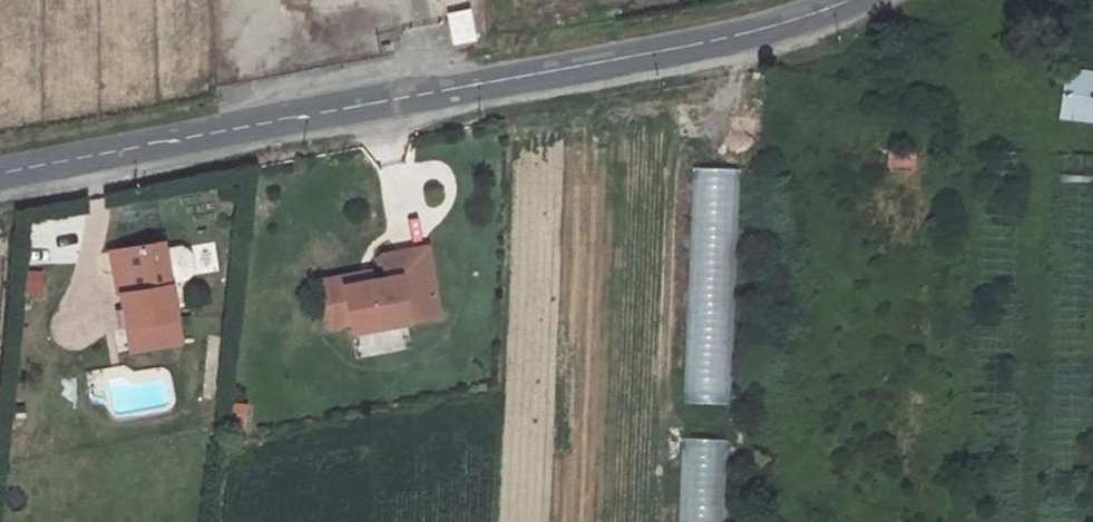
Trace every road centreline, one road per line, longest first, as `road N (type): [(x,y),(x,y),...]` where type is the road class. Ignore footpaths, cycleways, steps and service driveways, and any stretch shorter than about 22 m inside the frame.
road 1 (tertiary): [(0,171),(774,23),(832,0)]

